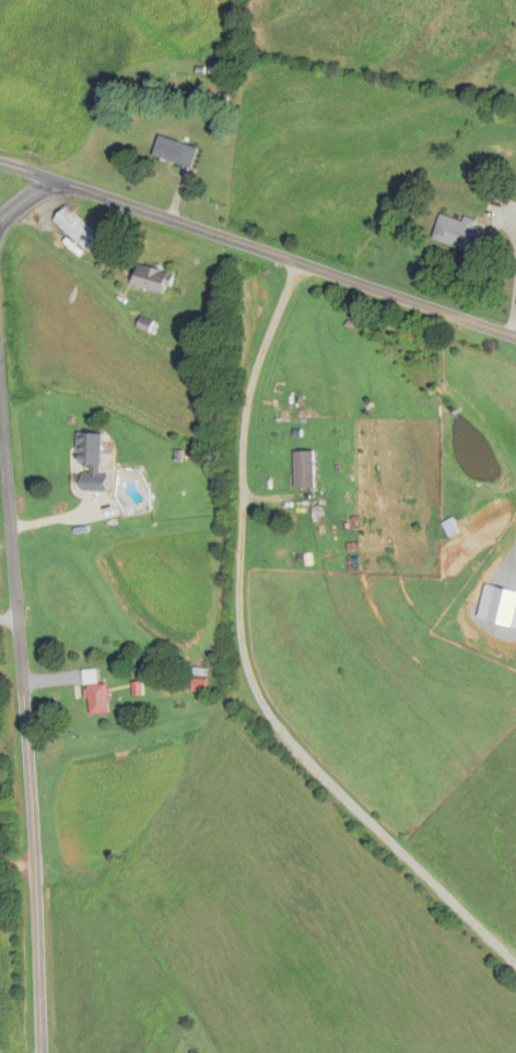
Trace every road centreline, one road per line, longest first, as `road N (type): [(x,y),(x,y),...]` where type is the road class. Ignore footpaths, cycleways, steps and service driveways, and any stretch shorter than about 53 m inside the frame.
road 1 (residential): [(305,263),(258,316),(241,386),(231,613),(237,675),(257,713),(515,954)]
road 2 (tertiary): [(0,161),(515,335)]
road 3 (tertiary): [(39,1052),(20,665)]
road 4 (tertiary): [(20,665),(0,383)]

